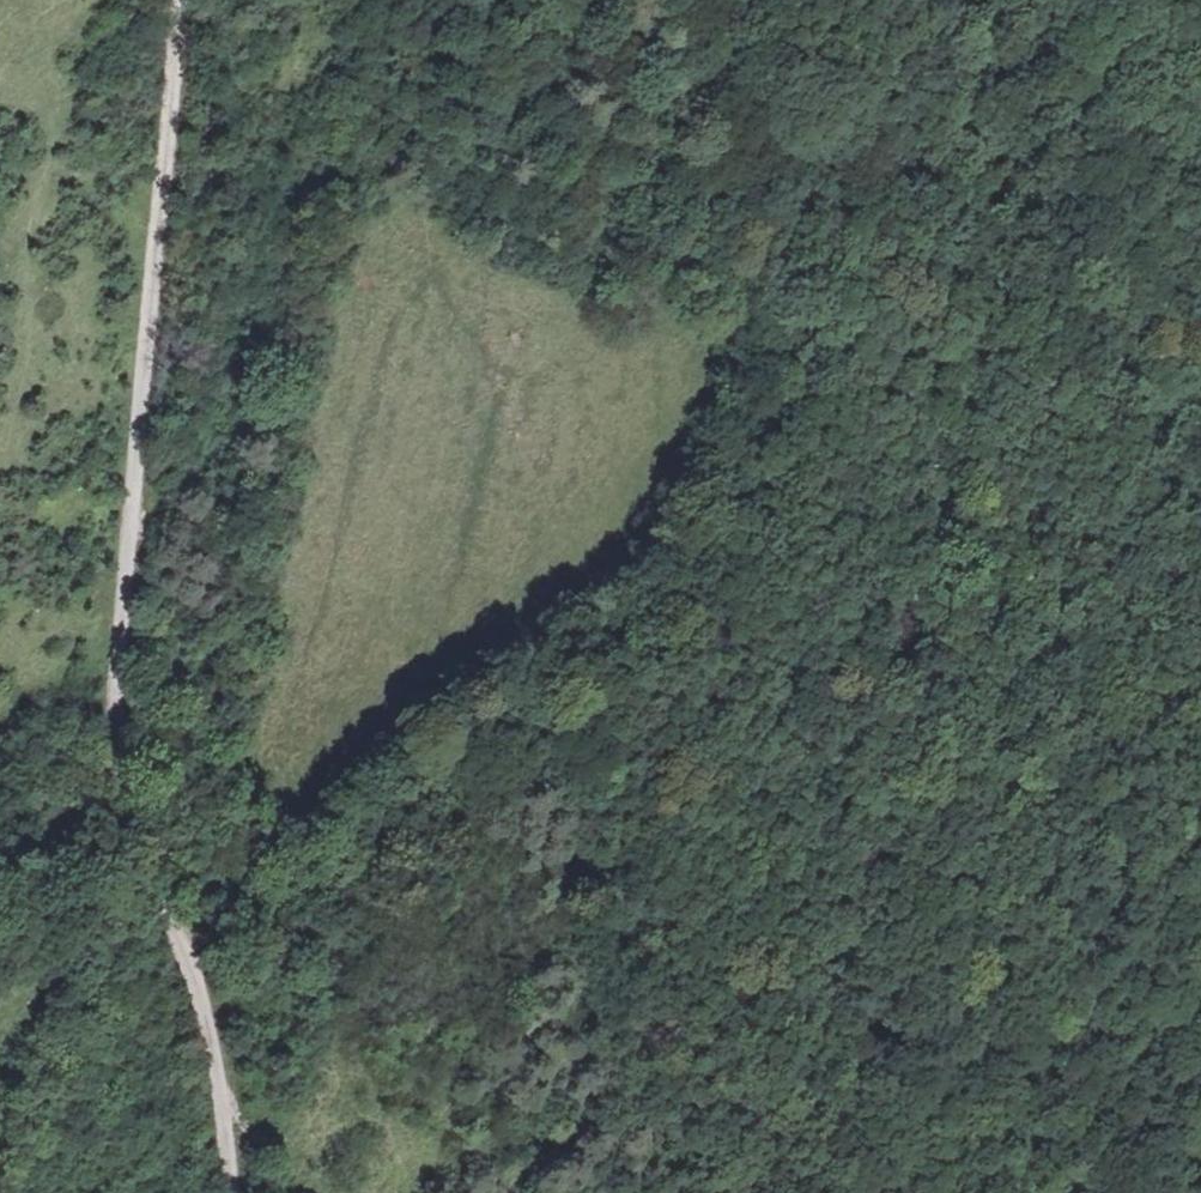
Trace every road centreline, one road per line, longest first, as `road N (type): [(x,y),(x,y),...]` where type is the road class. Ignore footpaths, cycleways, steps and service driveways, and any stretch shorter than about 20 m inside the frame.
road 1 (track): [(1066,0),(1031,28),(997,86),(971,171),(957,383),(929,548),(849,861),(740,1192)]
road 2 (track): [(231,1192),(208,1027),(129,811),(118,743),(178,0)]

